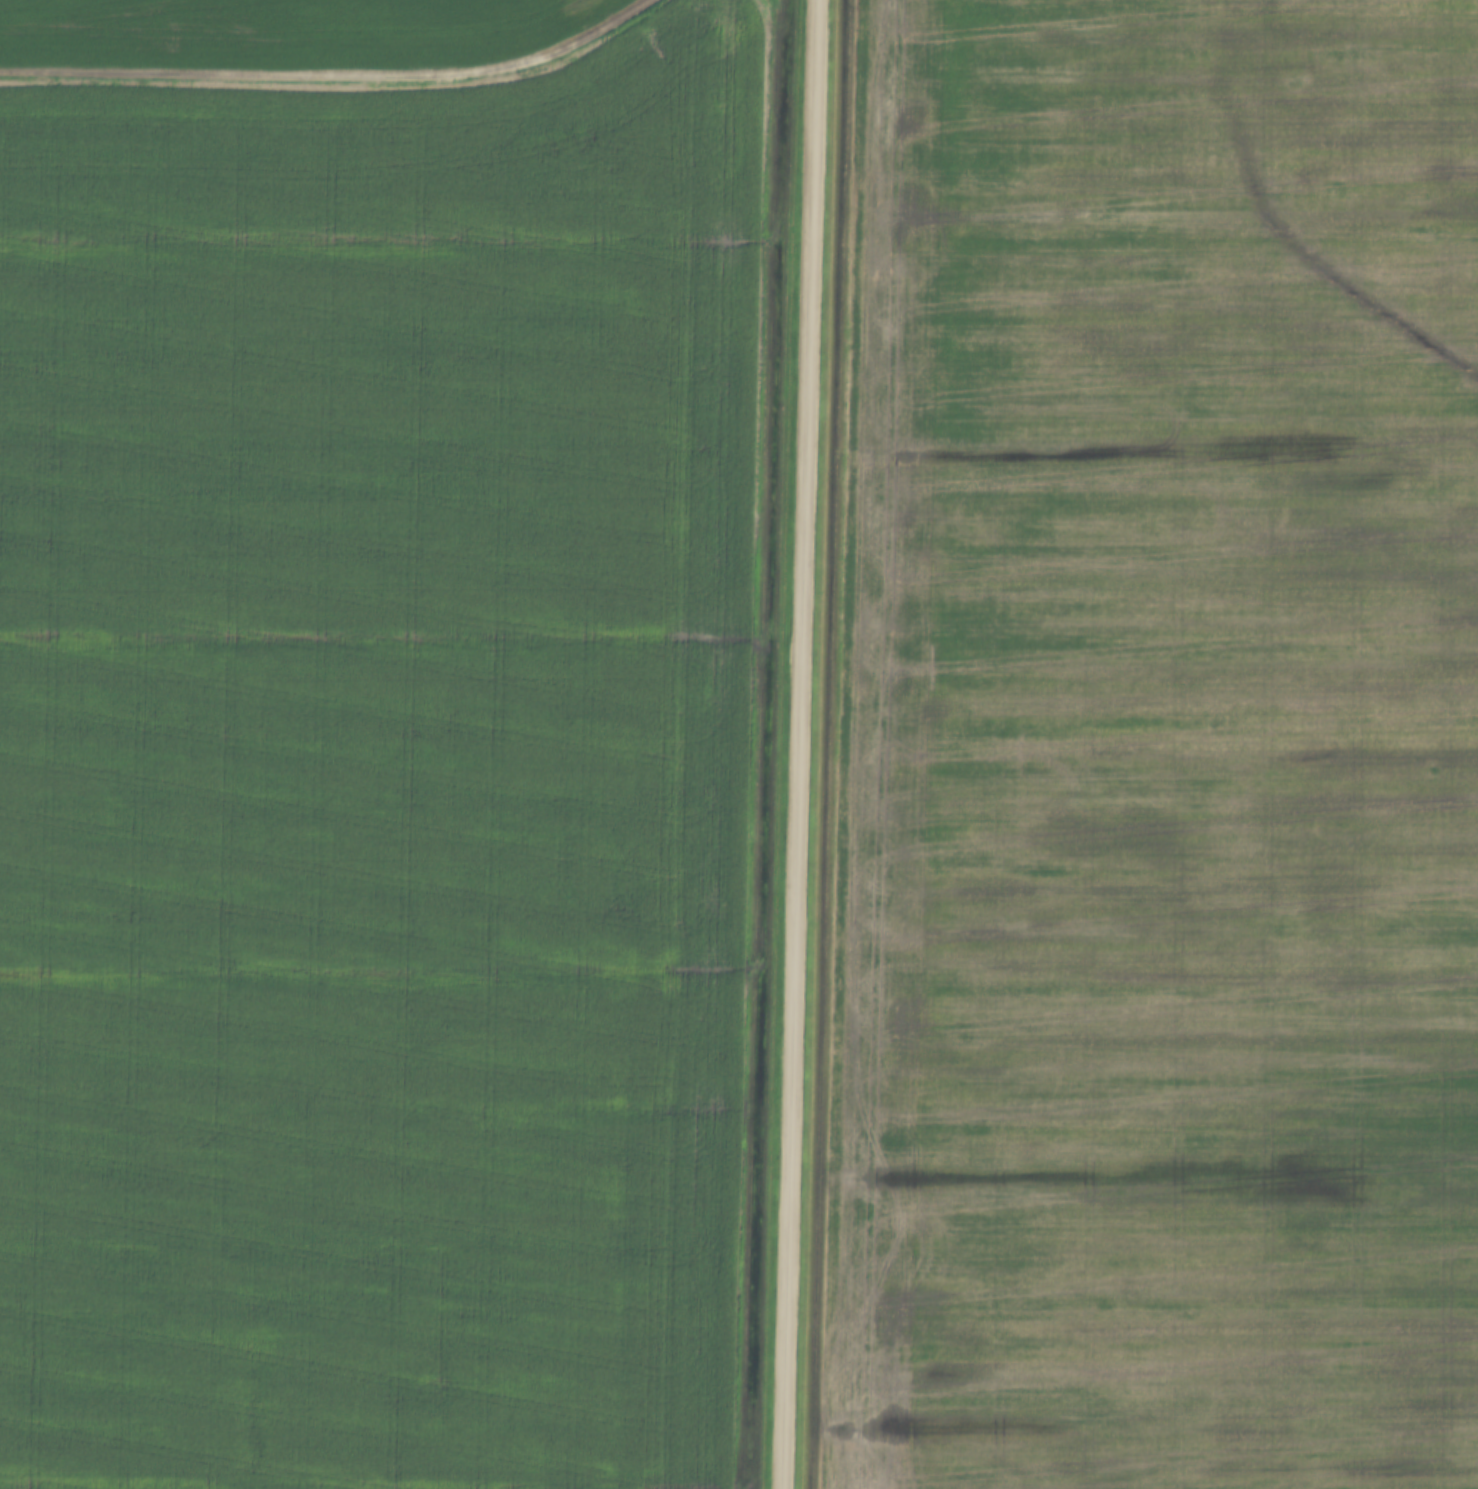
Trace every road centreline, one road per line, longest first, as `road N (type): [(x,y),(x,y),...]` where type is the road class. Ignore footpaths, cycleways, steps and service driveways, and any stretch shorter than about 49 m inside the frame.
road 1 (residential): [(786,1488),(815,0)]
road 2 (track): [(0,76),(480,74),(535,60),(645,0)]

